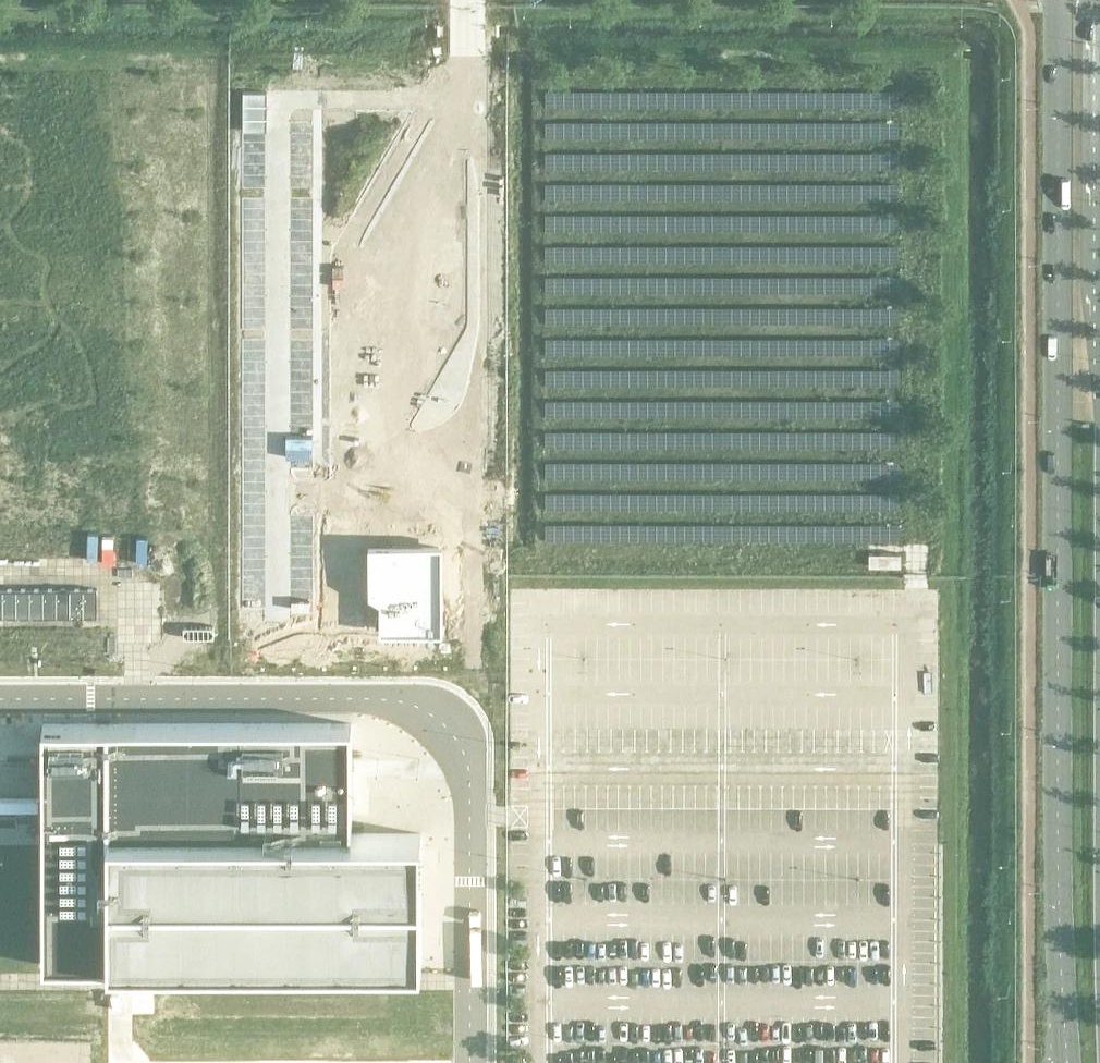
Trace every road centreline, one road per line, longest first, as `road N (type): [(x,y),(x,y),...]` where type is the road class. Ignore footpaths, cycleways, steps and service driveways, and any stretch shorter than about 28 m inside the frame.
road 1 (primary): [(1051,0),(1051,623),(1067,1062)]

